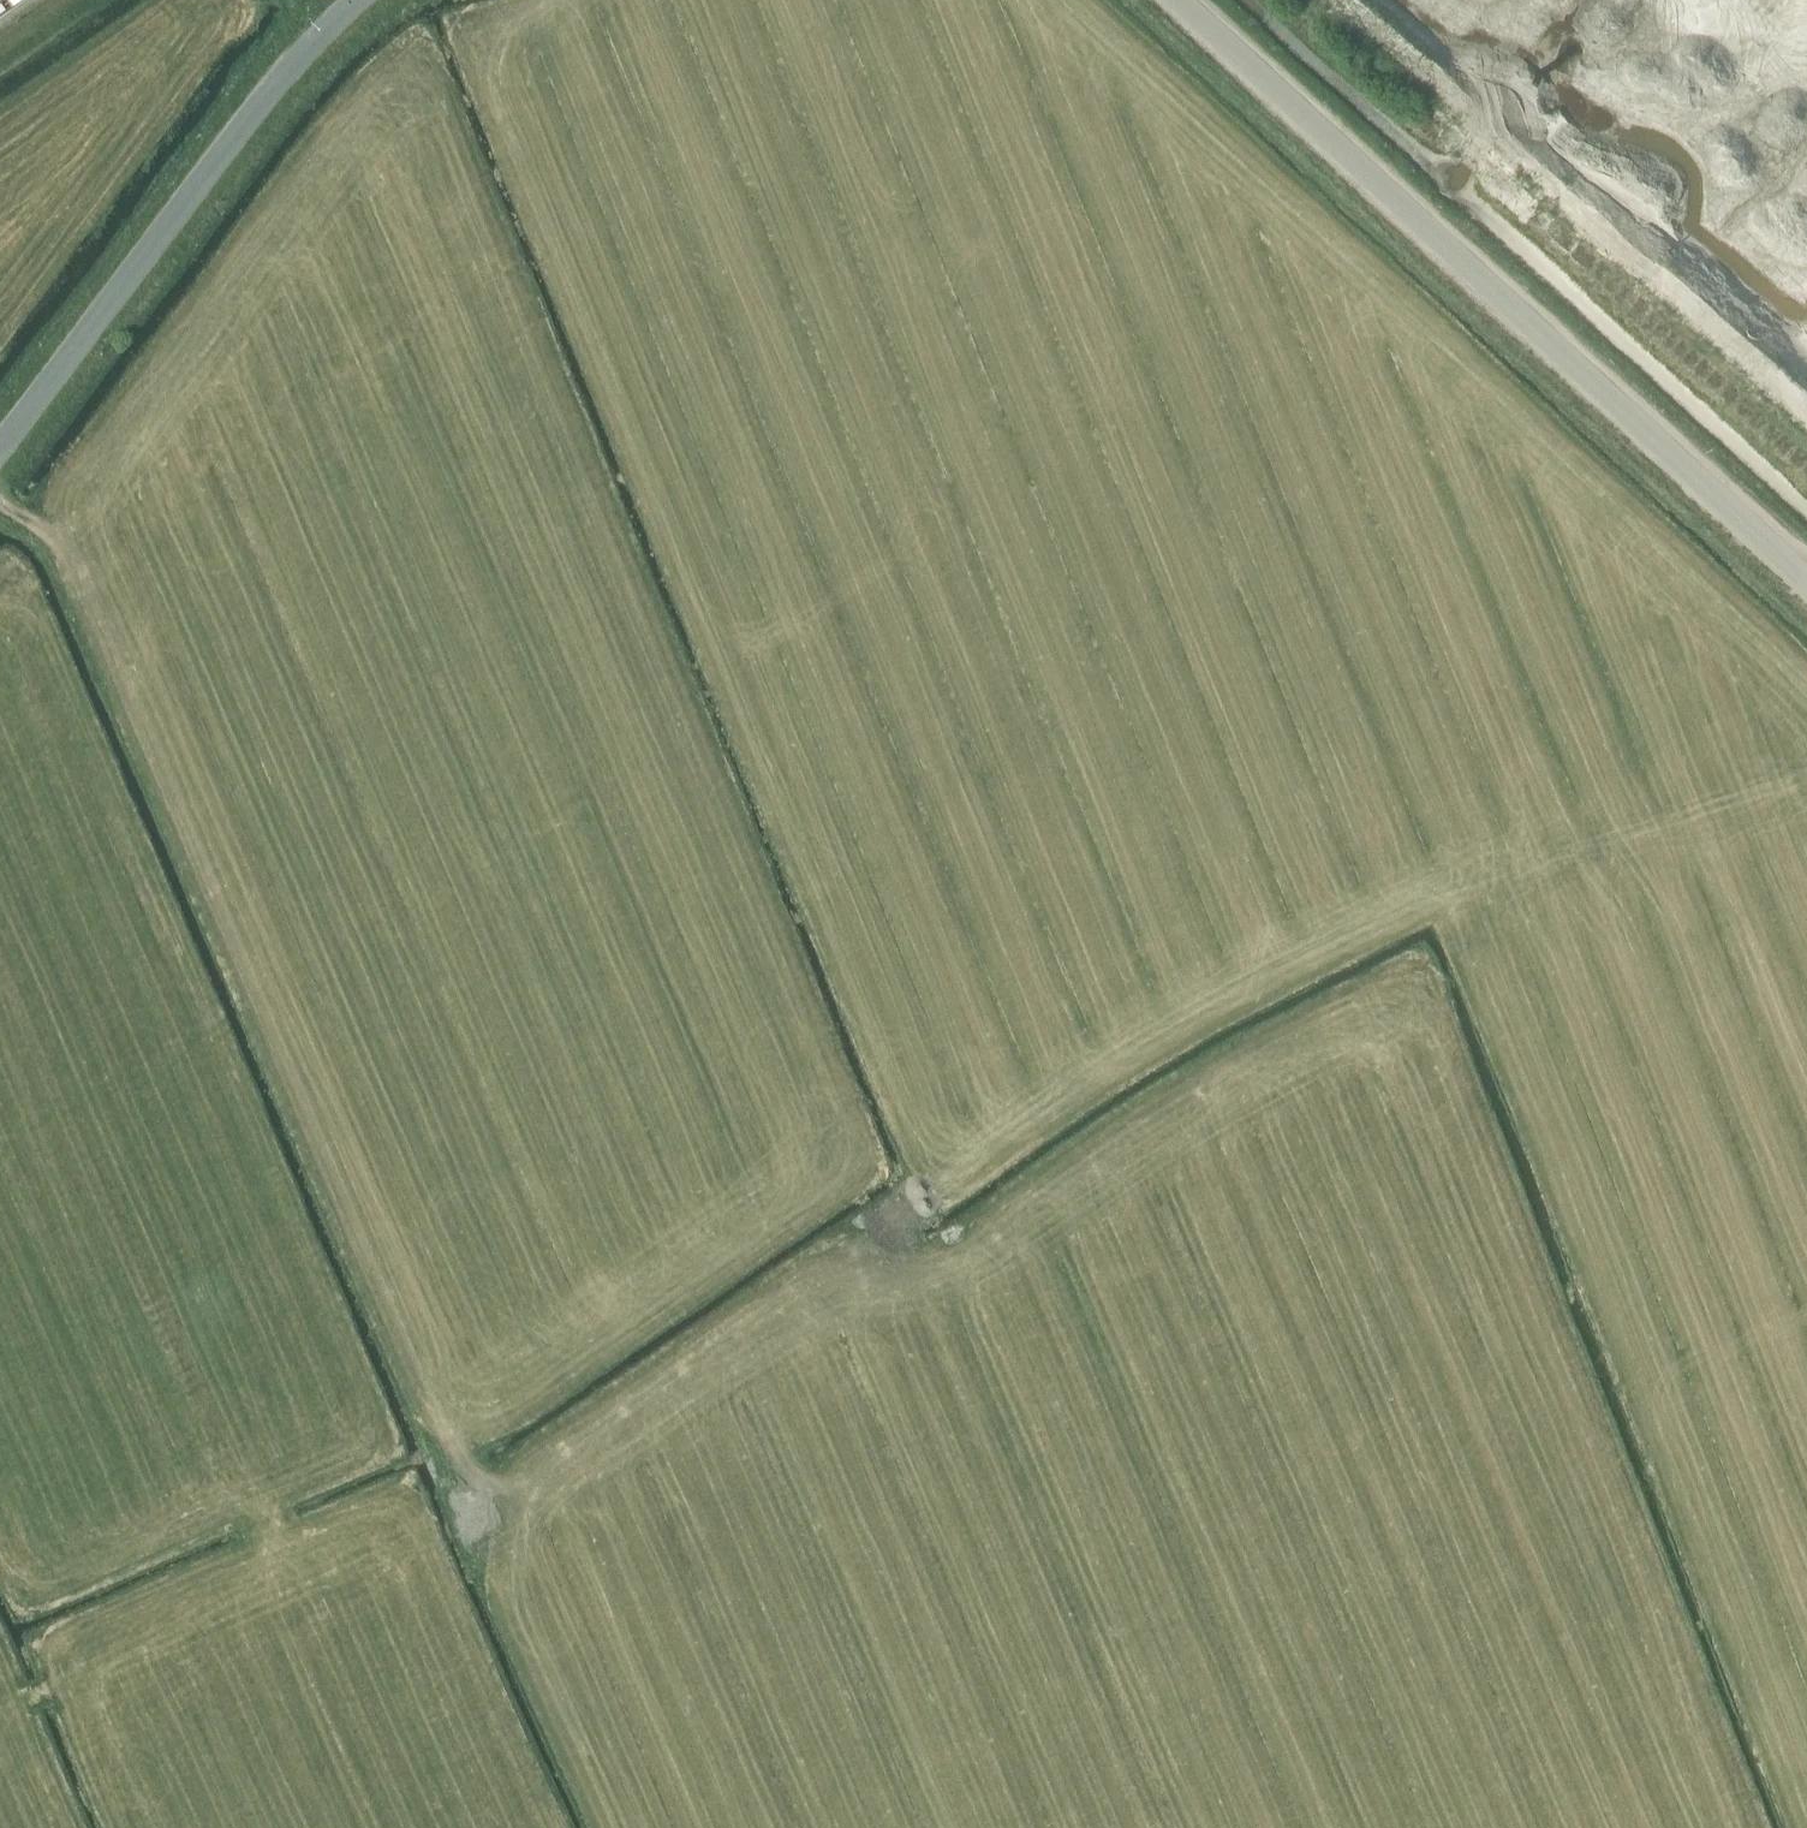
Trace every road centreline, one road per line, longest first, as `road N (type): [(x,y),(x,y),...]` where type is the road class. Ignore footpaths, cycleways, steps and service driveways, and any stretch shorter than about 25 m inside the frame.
road 1 (tertiary): [(1806,579),(1181,0)]
road 2 (tertiary): [(0,461),(230,140),(361,0)]

